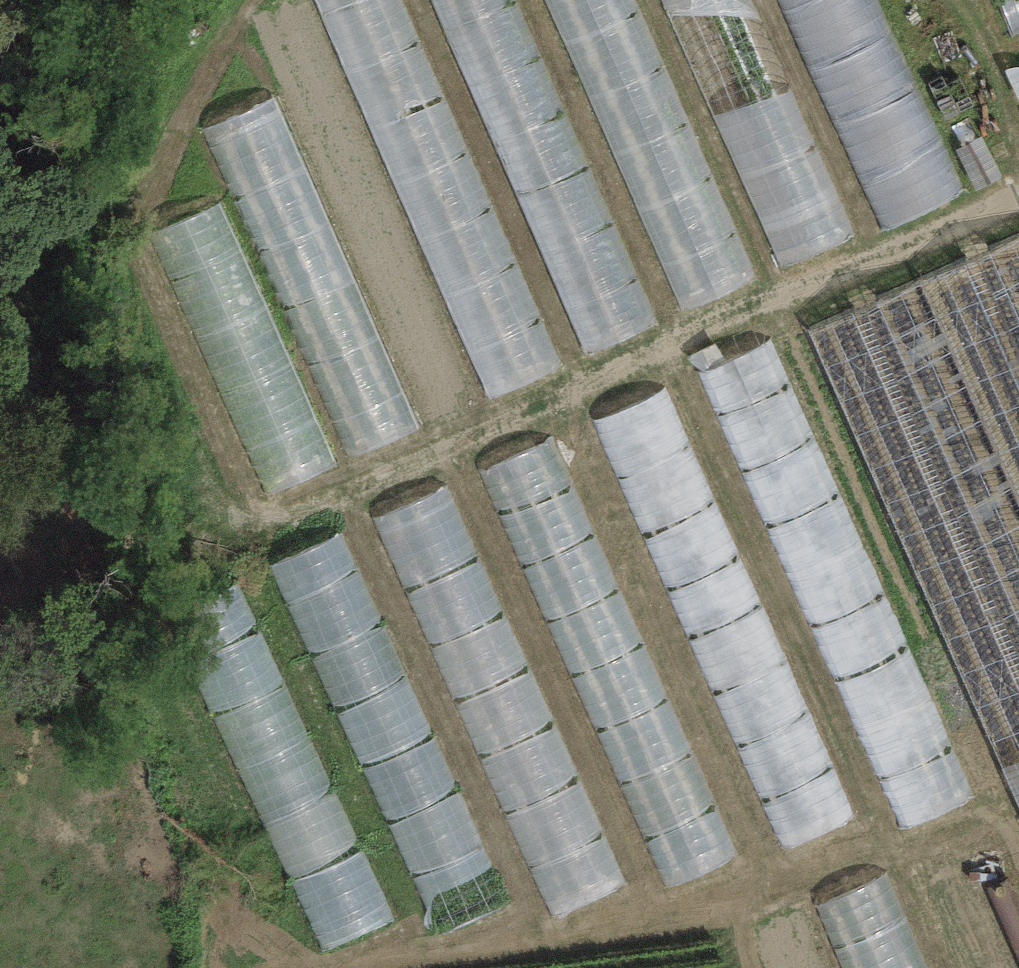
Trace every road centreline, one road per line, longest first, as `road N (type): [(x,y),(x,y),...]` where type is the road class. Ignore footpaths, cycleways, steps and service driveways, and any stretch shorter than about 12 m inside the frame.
road 1 (track): [(233,557),(1018,210)]

